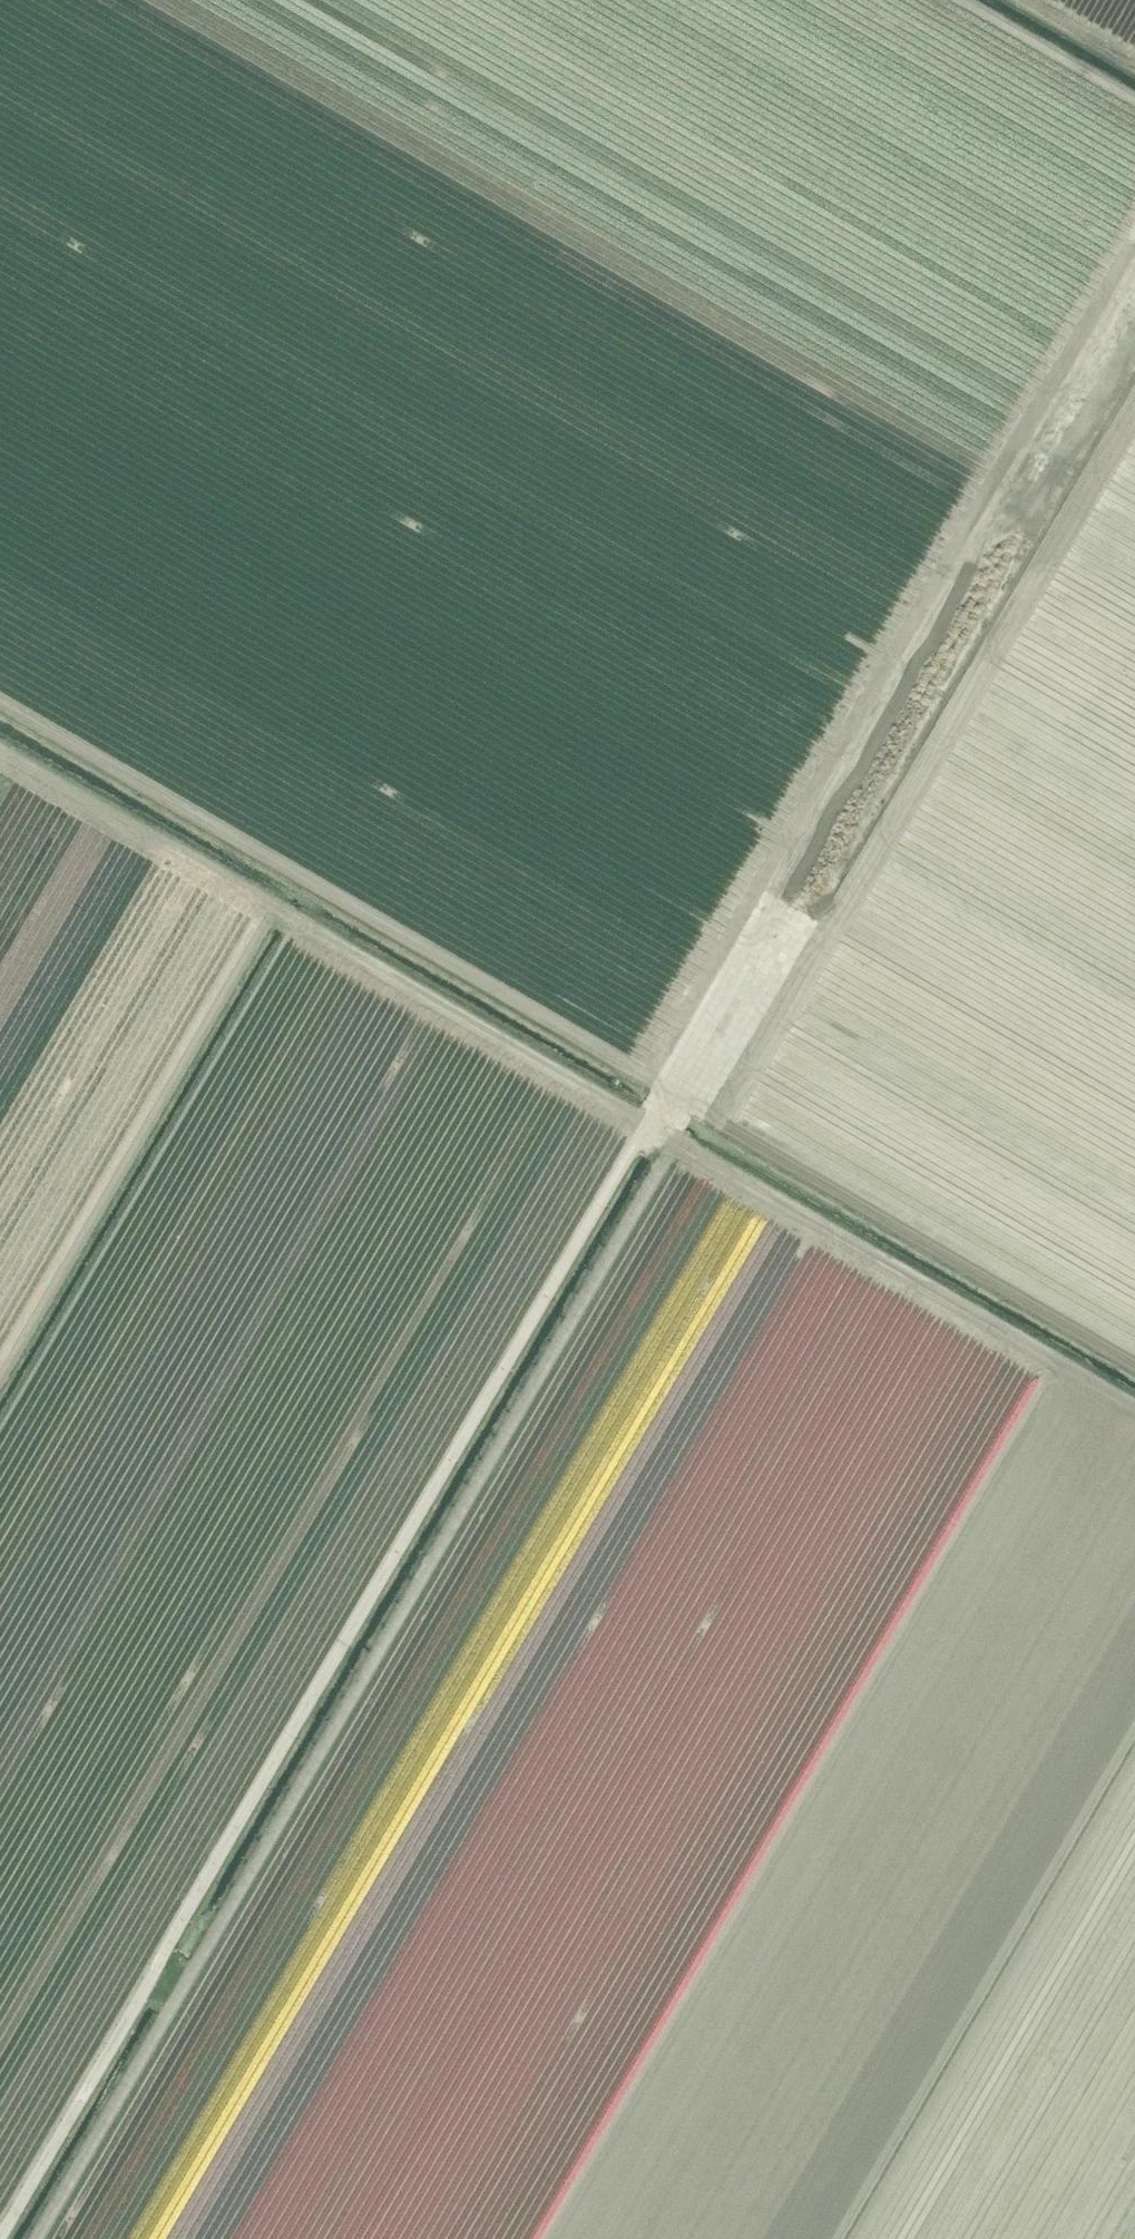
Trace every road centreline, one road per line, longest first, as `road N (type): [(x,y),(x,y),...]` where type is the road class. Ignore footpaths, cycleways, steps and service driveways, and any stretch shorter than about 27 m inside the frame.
road 1 (track): [(671,1094),(0,2232)]
road 2 (track): [(671,1094),(0,698)]
road 3 (track): [(1134,1364),(671,1094)]

